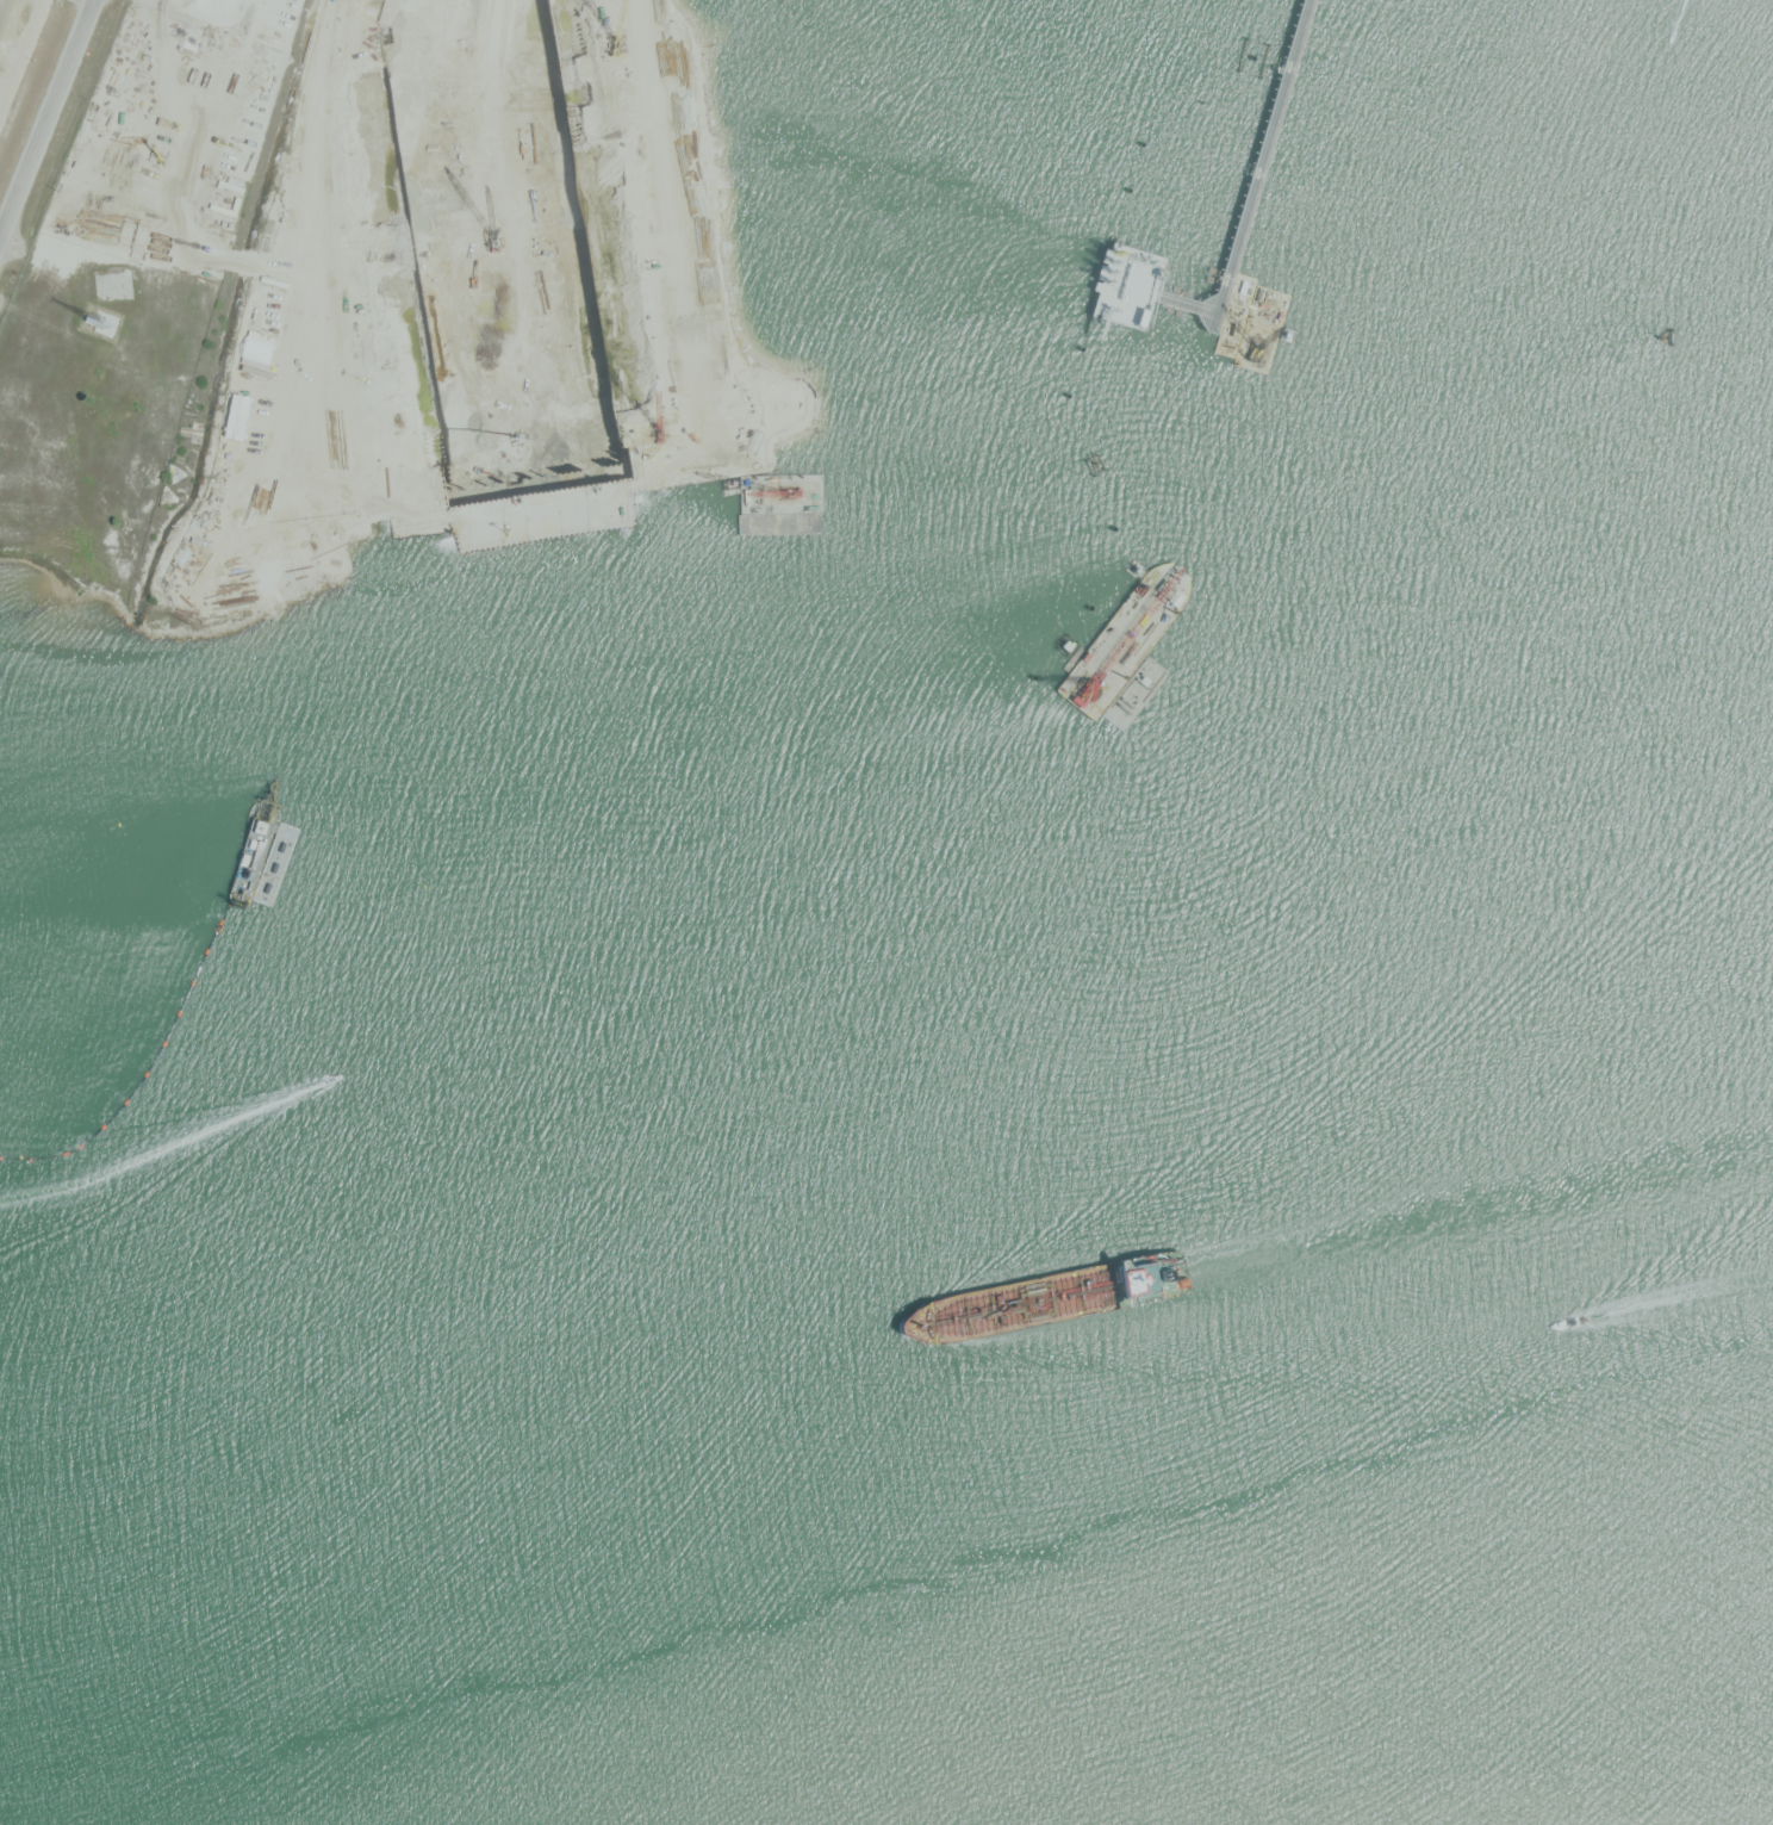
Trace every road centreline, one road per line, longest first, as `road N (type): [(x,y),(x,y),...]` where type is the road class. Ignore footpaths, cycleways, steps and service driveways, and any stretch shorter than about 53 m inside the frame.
road 1 (tertiary): [(94,0),(0,236)]

